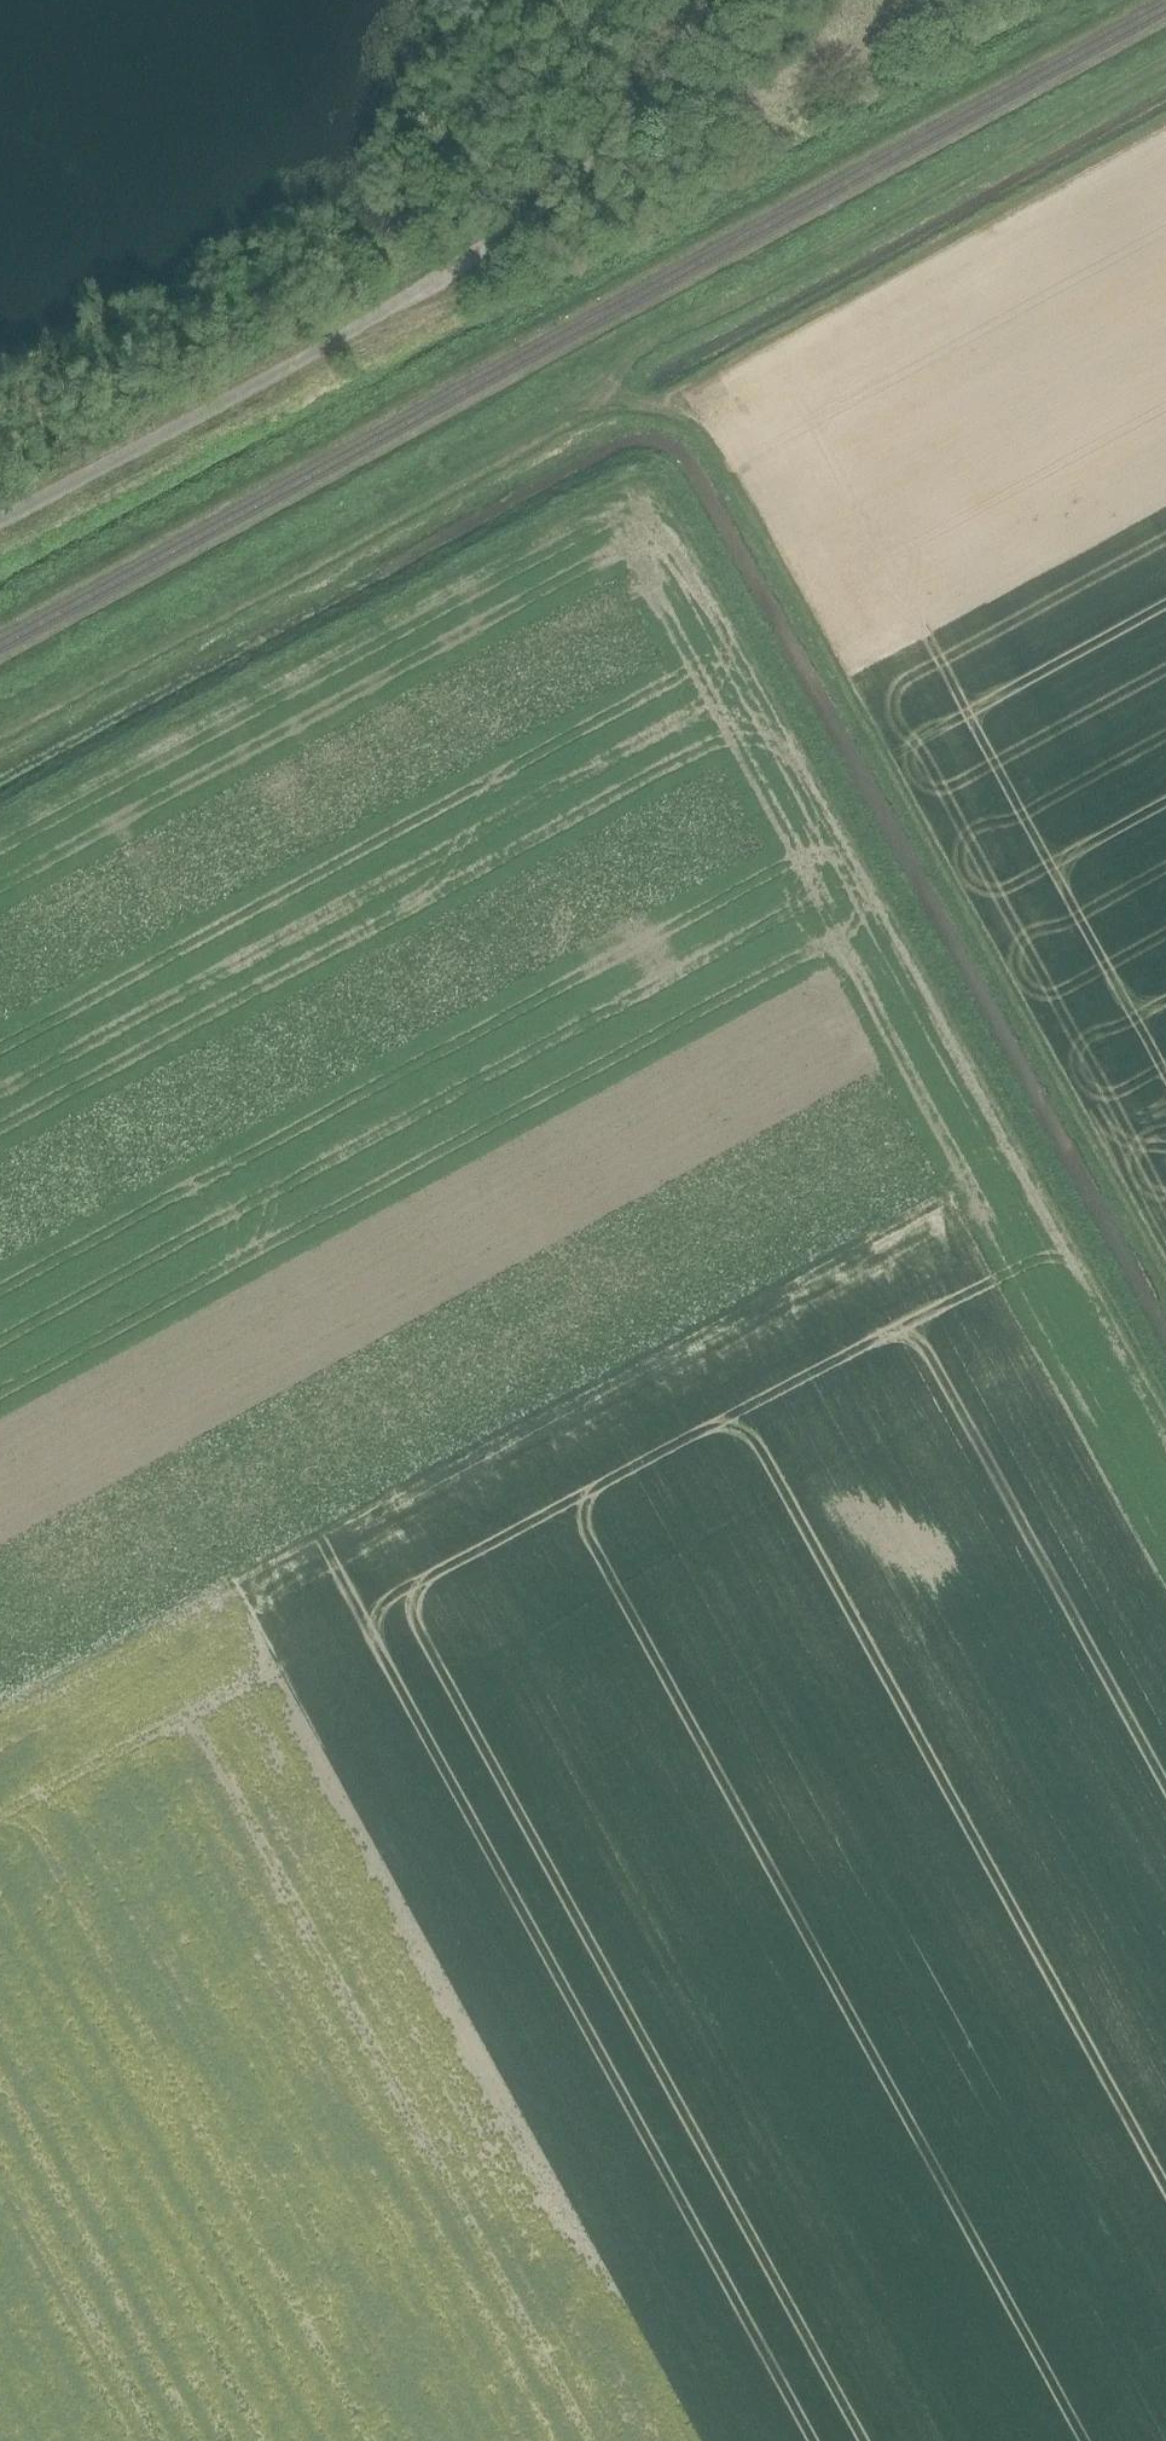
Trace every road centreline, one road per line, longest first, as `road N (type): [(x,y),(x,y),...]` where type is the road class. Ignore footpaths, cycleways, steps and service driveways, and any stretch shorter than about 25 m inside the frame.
road 1 (unclassified): [(0,520),(253,388),(530,218),(637,117),(675,62),(702,0)]

